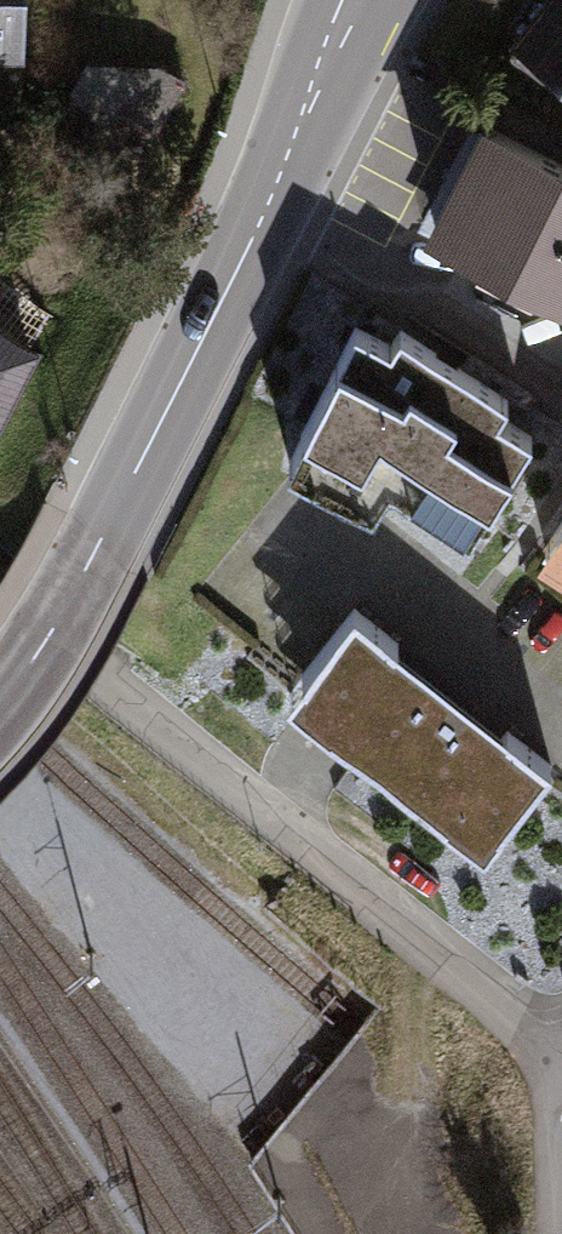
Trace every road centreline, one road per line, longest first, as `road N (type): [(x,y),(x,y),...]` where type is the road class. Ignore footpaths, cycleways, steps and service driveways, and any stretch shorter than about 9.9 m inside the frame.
road 1 (primary): [(0,704),(51,634),(104,535),(371,0)]
road 2 (residential): [(0,606),(520,1020),(561,1036)]

